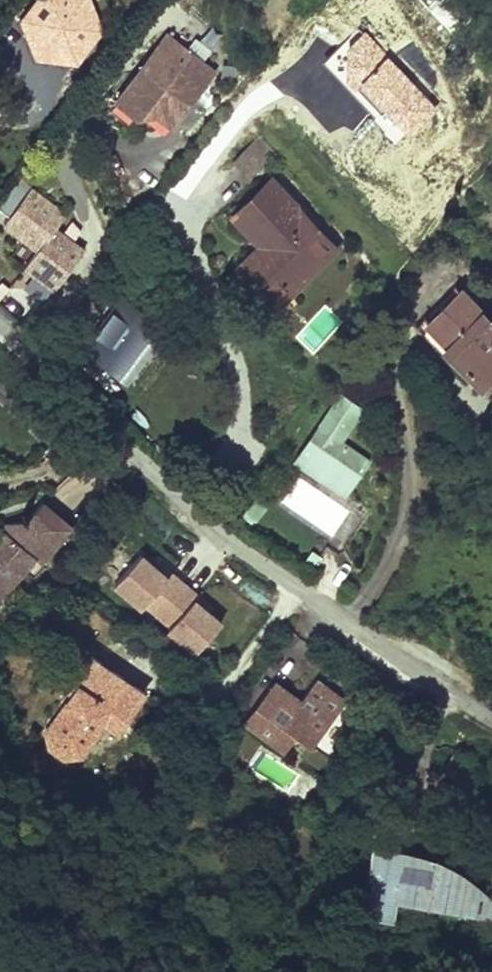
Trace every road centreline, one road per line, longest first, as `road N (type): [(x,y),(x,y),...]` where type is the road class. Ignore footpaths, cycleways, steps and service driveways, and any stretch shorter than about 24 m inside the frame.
road 1 (residential): [(491,719),(267,568),(0,325)]

